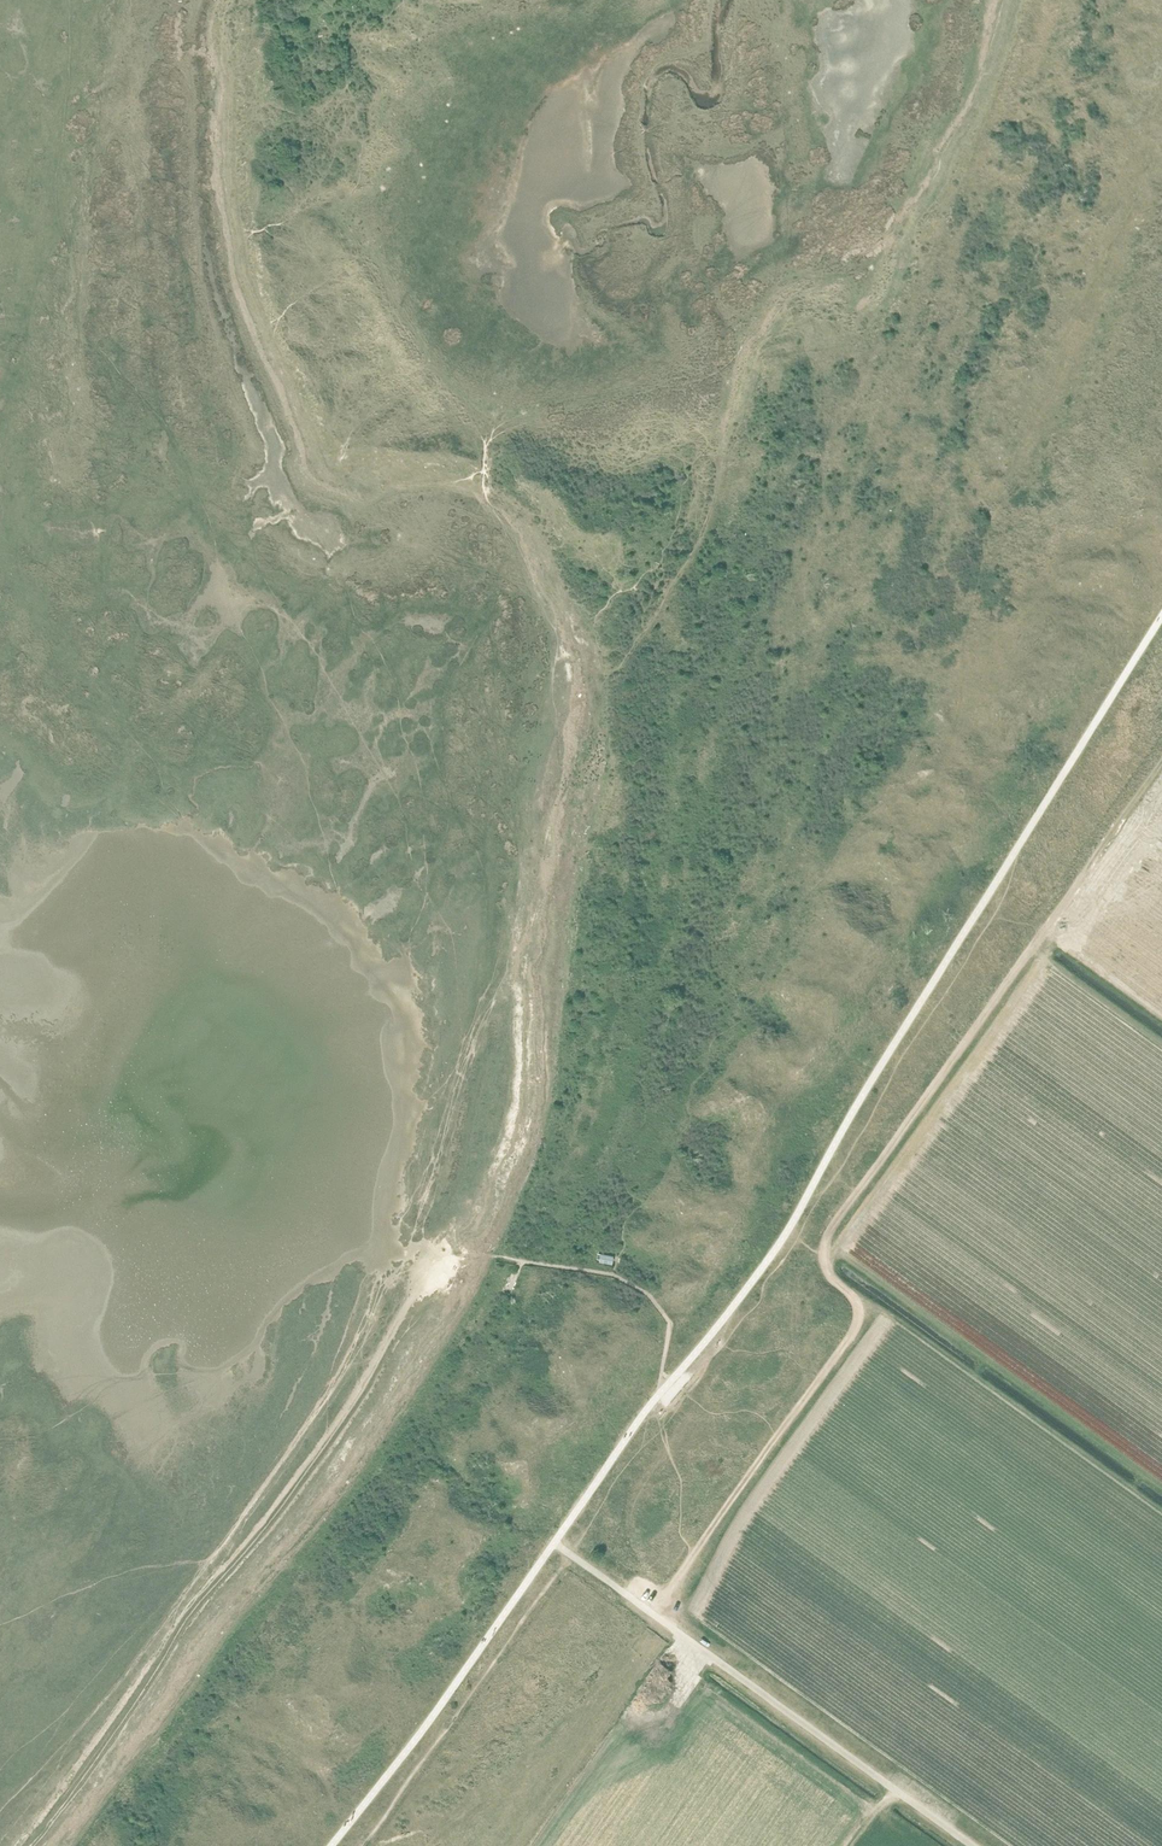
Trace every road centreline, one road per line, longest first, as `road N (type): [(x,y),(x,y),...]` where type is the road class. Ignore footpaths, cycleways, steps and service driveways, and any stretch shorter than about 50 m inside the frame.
road 1 (unclassified): [(973,1845),(554,1540)]

